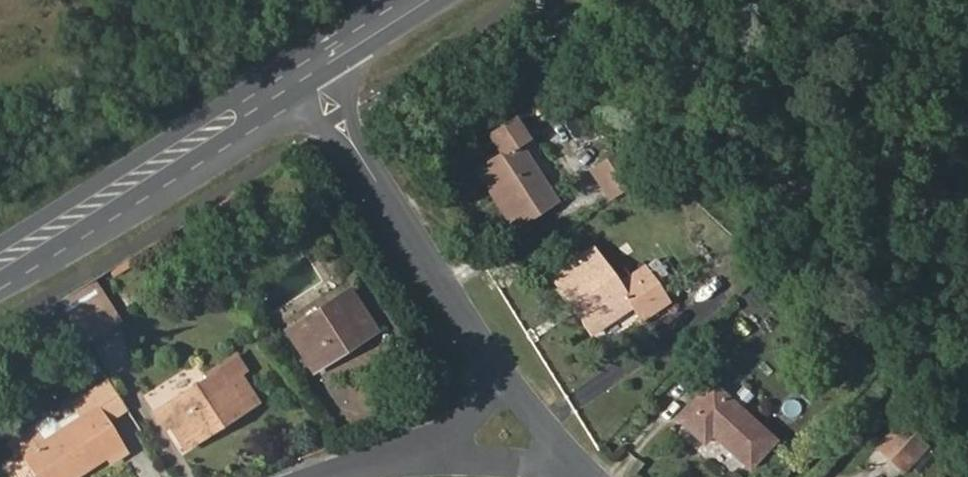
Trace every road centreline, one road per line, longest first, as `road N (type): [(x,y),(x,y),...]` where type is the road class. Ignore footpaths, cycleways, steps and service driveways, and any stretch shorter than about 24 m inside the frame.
road 1 (primary): [(308,73),(0,262)]
road 2 (residential): [(308,73),(496,370)]
road 3 (residential): [(496,370),(593,476)]
road 4 (residential): [(447,446),(585,476)]
road 5 (primary): [(419,0),(308,73)]

